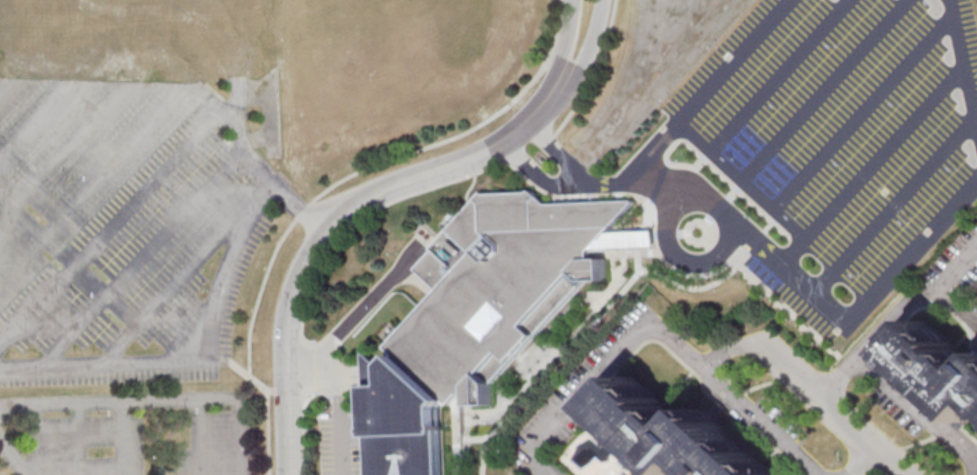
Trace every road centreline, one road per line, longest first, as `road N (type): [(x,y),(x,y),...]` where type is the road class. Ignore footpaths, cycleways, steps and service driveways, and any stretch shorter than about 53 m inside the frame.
road 1 (residential): [(305,268),(349,211),(502,146),(539,116),(563,79)]
road 2 (residential): [(748,335),(904,474)]
road 3 (residential): [(290,474),(287,334),(305,268)]

